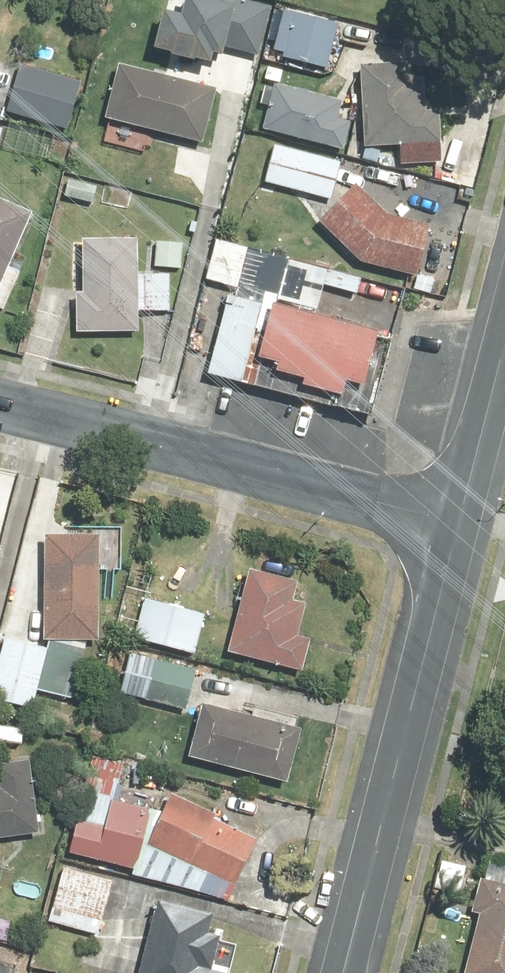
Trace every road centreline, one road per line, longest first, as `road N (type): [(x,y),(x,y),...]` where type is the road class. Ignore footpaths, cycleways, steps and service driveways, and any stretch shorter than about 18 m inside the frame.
road 1 (residential): [(462,519),(0,400)]
road 2 (tertiary): [(344,972),(462,519)]
road 3 (tertiary): [(462,519),(504,354)]

